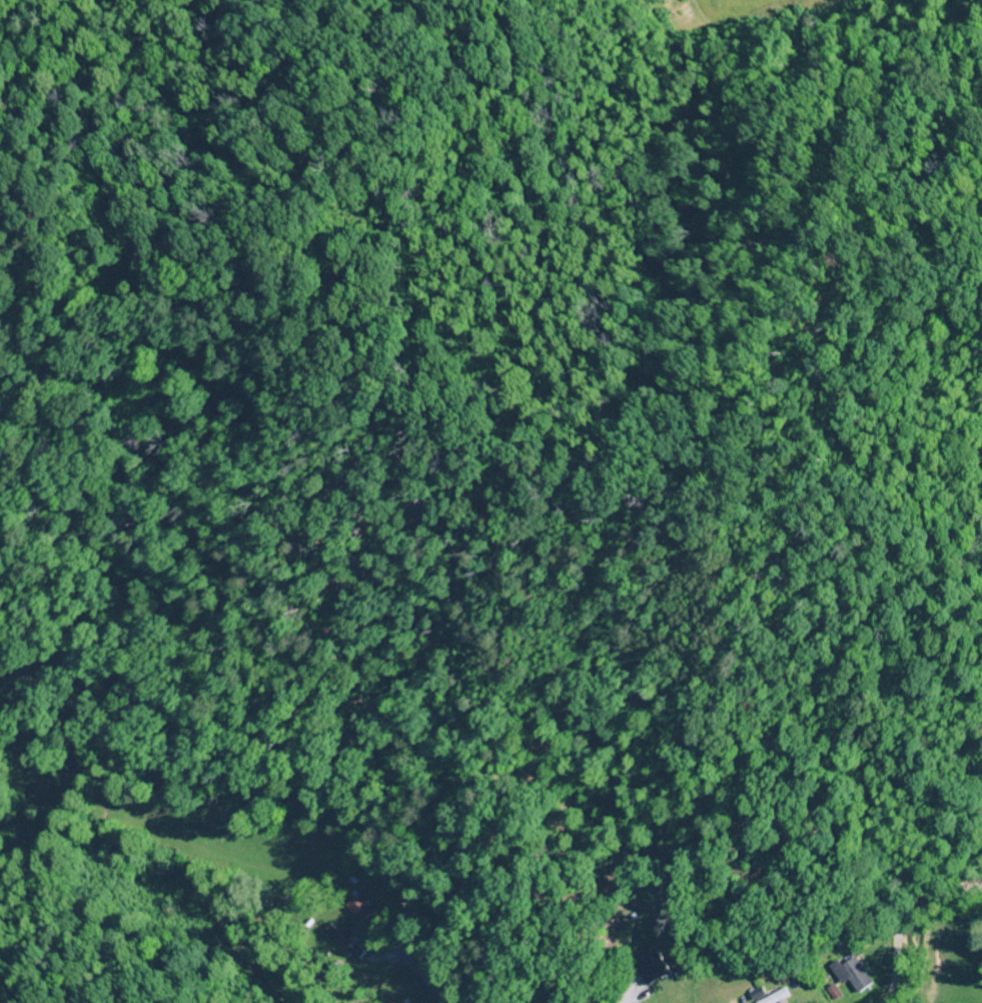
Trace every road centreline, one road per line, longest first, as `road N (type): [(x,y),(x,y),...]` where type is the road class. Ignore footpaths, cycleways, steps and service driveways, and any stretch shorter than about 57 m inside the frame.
road 1 (residential): [(883,1002),(895,970),(962,897),(981,887)]

